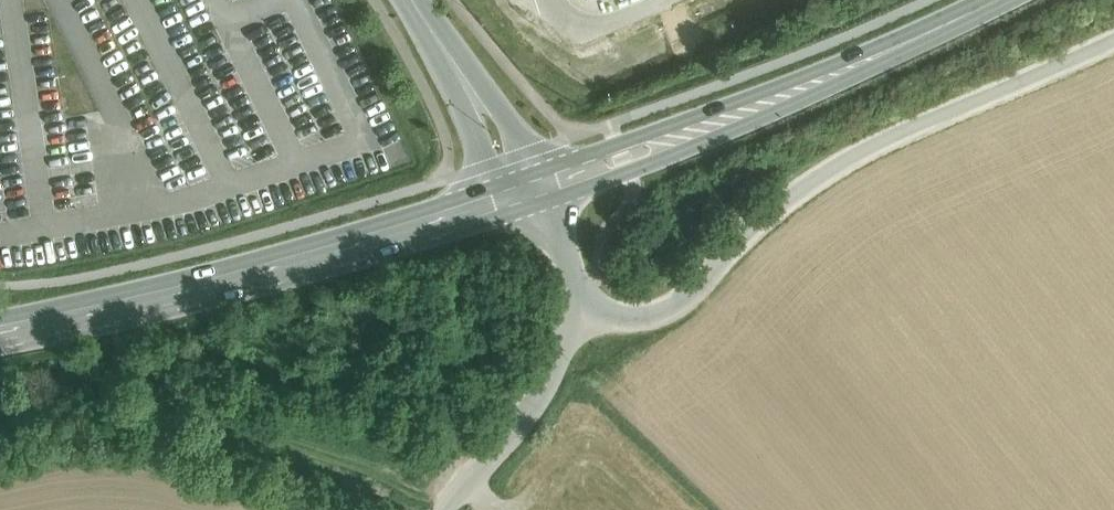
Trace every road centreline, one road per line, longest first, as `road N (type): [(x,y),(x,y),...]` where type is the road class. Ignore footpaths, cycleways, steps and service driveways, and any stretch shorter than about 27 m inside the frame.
road 1 (unclassified): [(1113,54),(878,157),(770,225),(685,314),(639,329),(580,319)]
road 2 (secondary): [(526,190),(251,274),(0,331)]
road 3 (secondary): [(526,190),(628,171),(776,107),(867,56)]
road 4 (secondary): [(867,56),(619,142),(526,190)]
road 5 (unclassified): [(580,319),(546,388),(449,509)]
road 6 (residential): [(526,190),(511,129),(409,0)]
road 7 (residential): [(406,0),(473,132),(526,190)]
road 8 (unclassified): [(580,319),(575,289),(526,190)]
road 9 (secondary): [(985,0),(867,56)]

